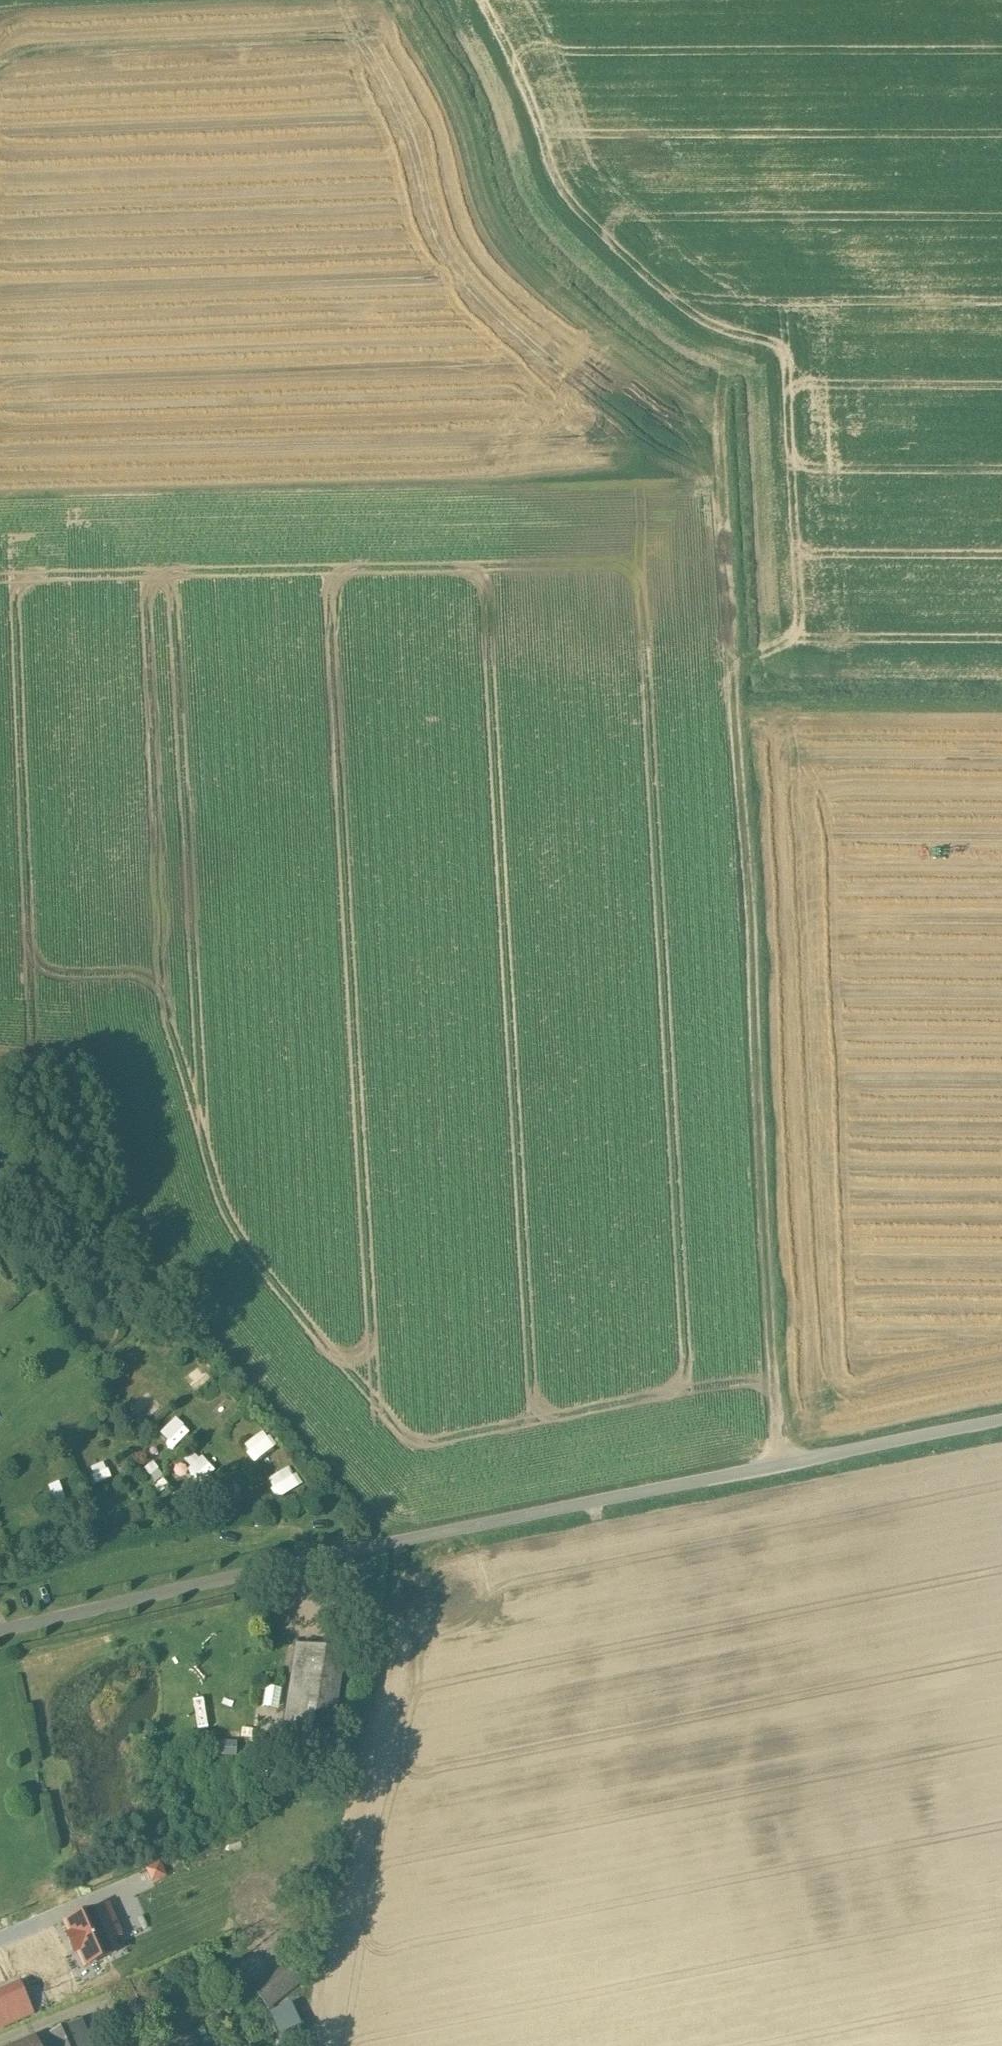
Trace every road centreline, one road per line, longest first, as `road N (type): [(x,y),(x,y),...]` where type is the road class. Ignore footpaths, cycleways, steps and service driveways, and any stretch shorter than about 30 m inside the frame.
road 1 (track): [(780,1465),(722,401)]
road 2 (unclassified): [(0,1630),(380,1544),(1001,1420)]

